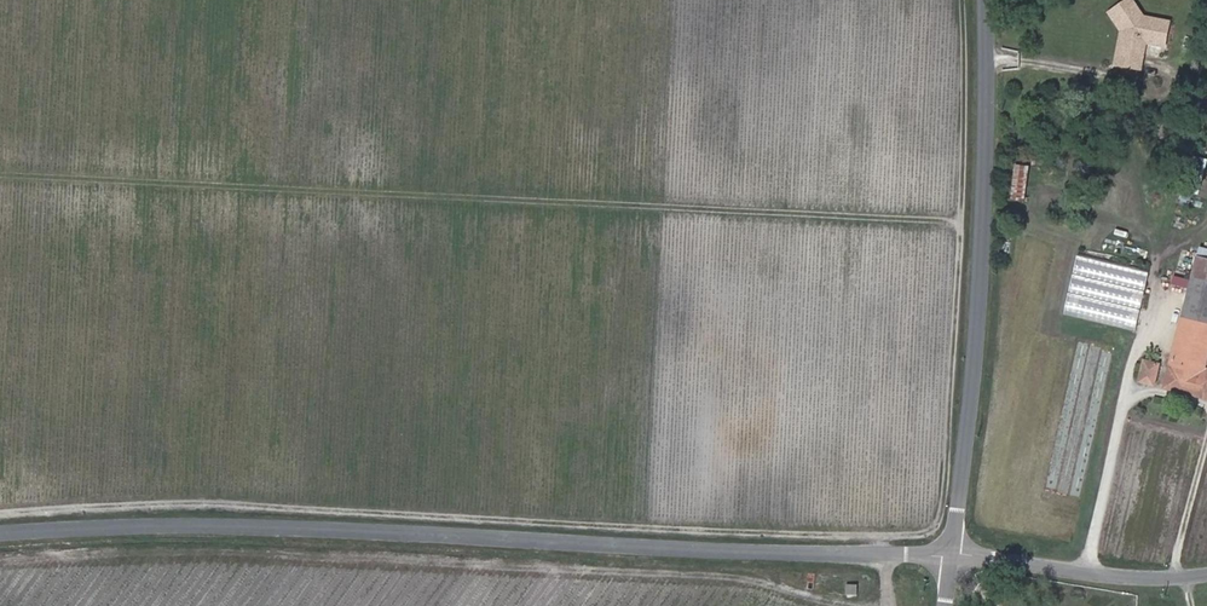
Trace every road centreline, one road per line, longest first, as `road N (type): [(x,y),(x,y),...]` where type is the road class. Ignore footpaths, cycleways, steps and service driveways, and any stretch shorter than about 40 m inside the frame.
road 1 (track): [(959,0),(960,222),(945,494),(928,533),(707,531),(202,505),(0,514)]
road 2 (track): [(0,175),(960,222)]
road 3 (unclassified): [(0,546),(172,527),(952,553)]
road 4 (unclassified): [(952,553),(988,114),(983,0)]
road 5 (unclassified): [(1206,574),(1111,576),(952,553)]

